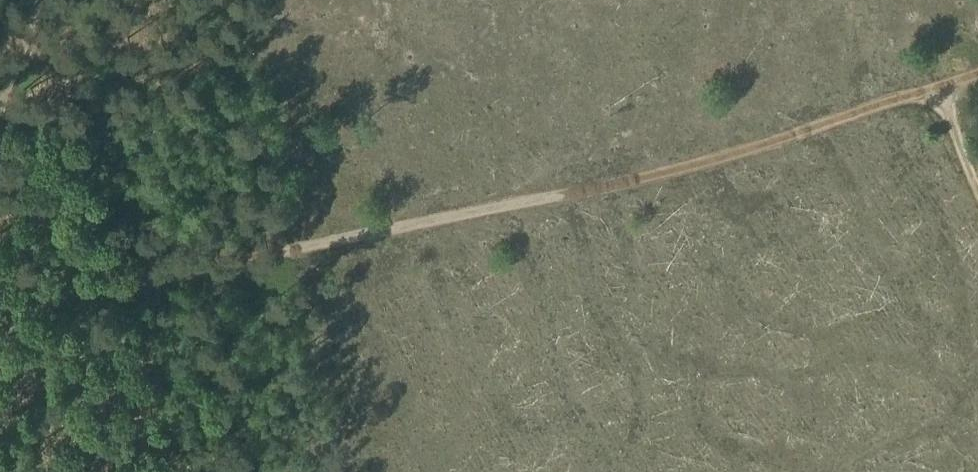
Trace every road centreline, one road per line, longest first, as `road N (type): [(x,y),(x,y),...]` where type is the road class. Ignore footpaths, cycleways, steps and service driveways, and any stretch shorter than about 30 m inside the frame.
road 1 (track): [(3,293),(42,471)]

